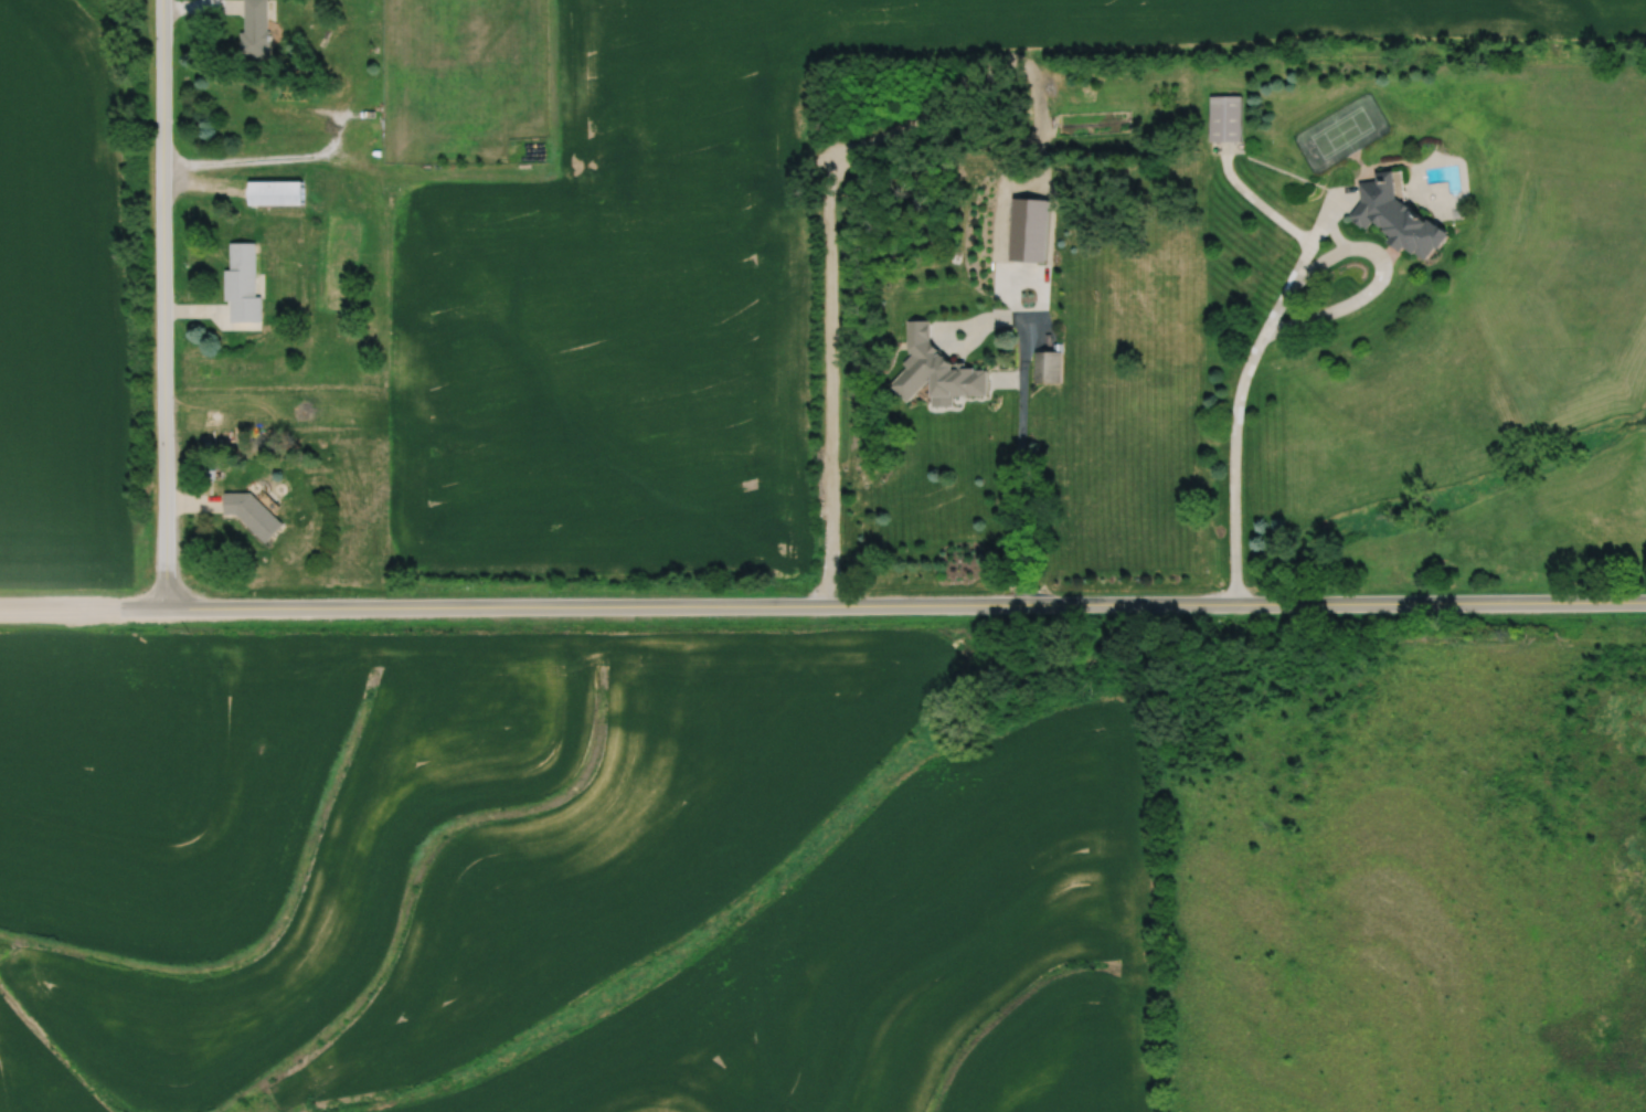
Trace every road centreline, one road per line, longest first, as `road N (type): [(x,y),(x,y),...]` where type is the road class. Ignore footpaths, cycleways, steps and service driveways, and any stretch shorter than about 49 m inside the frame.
road 1 (tertiary): [(1645,602),(117,607)]
road 2 (residential): [(160,0),(164,607)]

